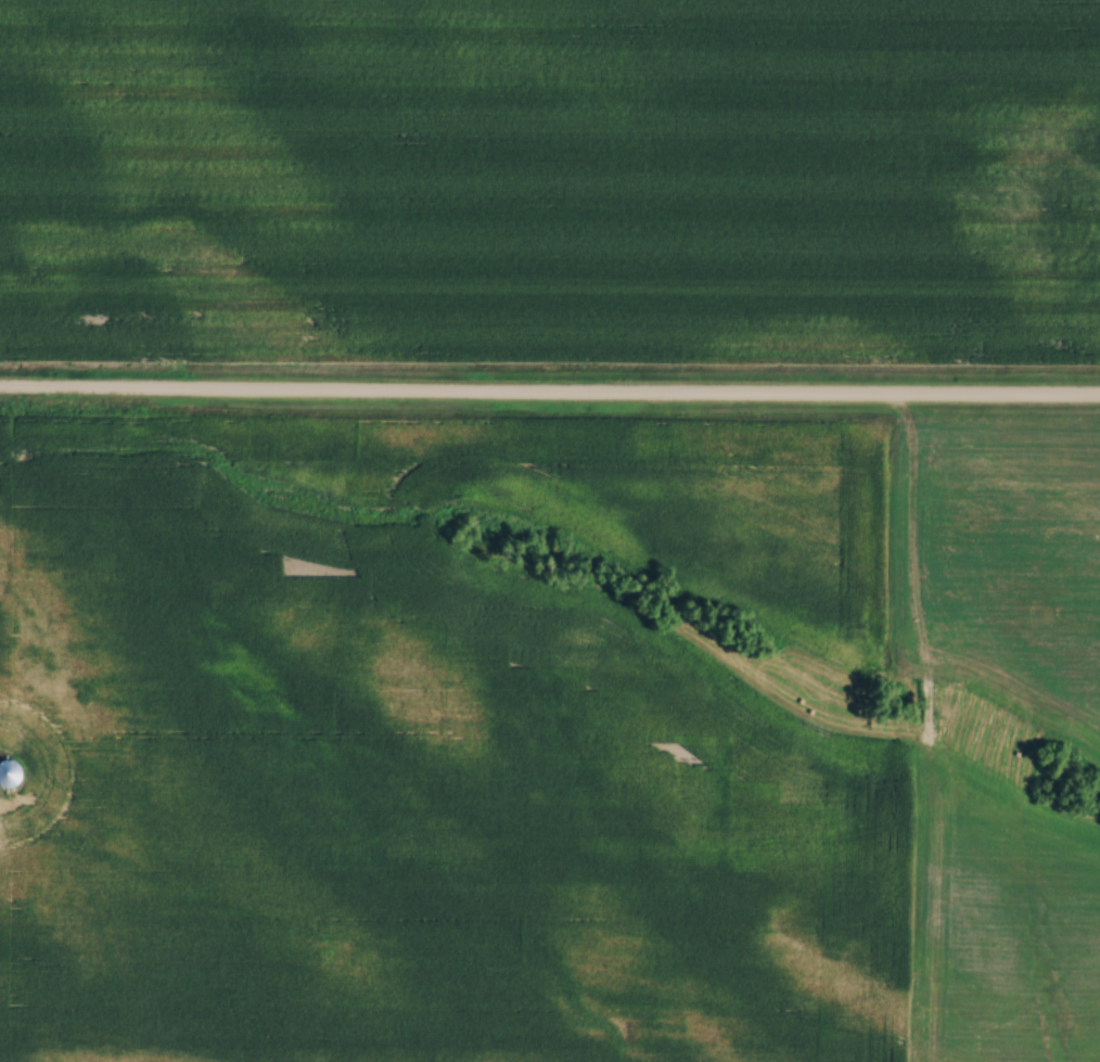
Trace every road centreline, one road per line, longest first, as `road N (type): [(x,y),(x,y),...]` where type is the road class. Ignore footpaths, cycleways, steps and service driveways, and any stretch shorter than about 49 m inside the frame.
road 1 (residential): [(1099,399),(0,392)]

